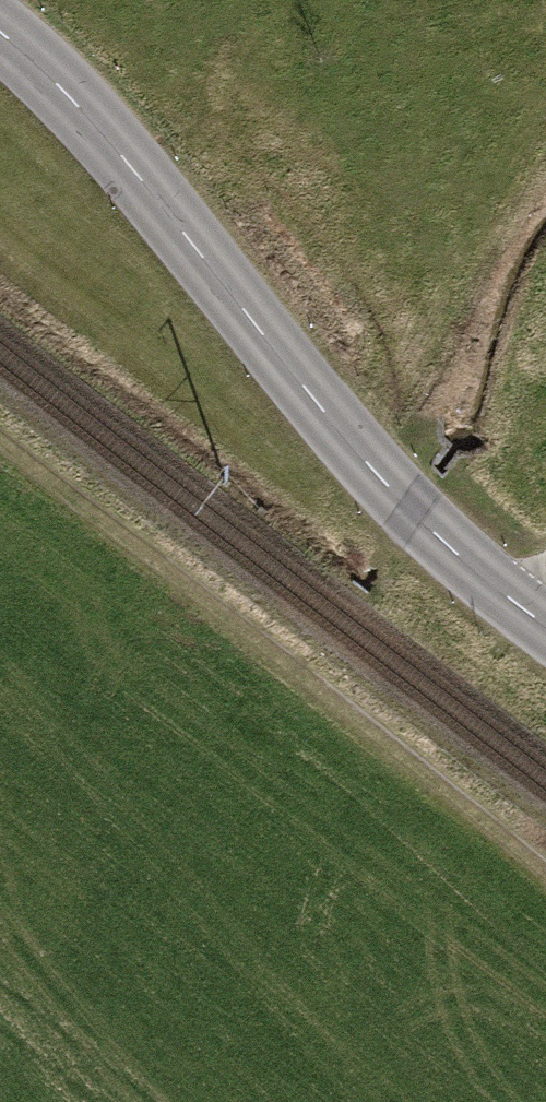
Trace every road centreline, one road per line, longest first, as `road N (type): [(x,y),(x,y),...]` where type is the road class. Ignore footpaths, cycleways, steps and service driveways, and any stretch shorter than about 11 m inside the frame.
road 1 (tertiary): [(545,626),(445,548),(331,424),(95,125),(0,32)]
road 2 (track): [(545,863),(0,438)]

